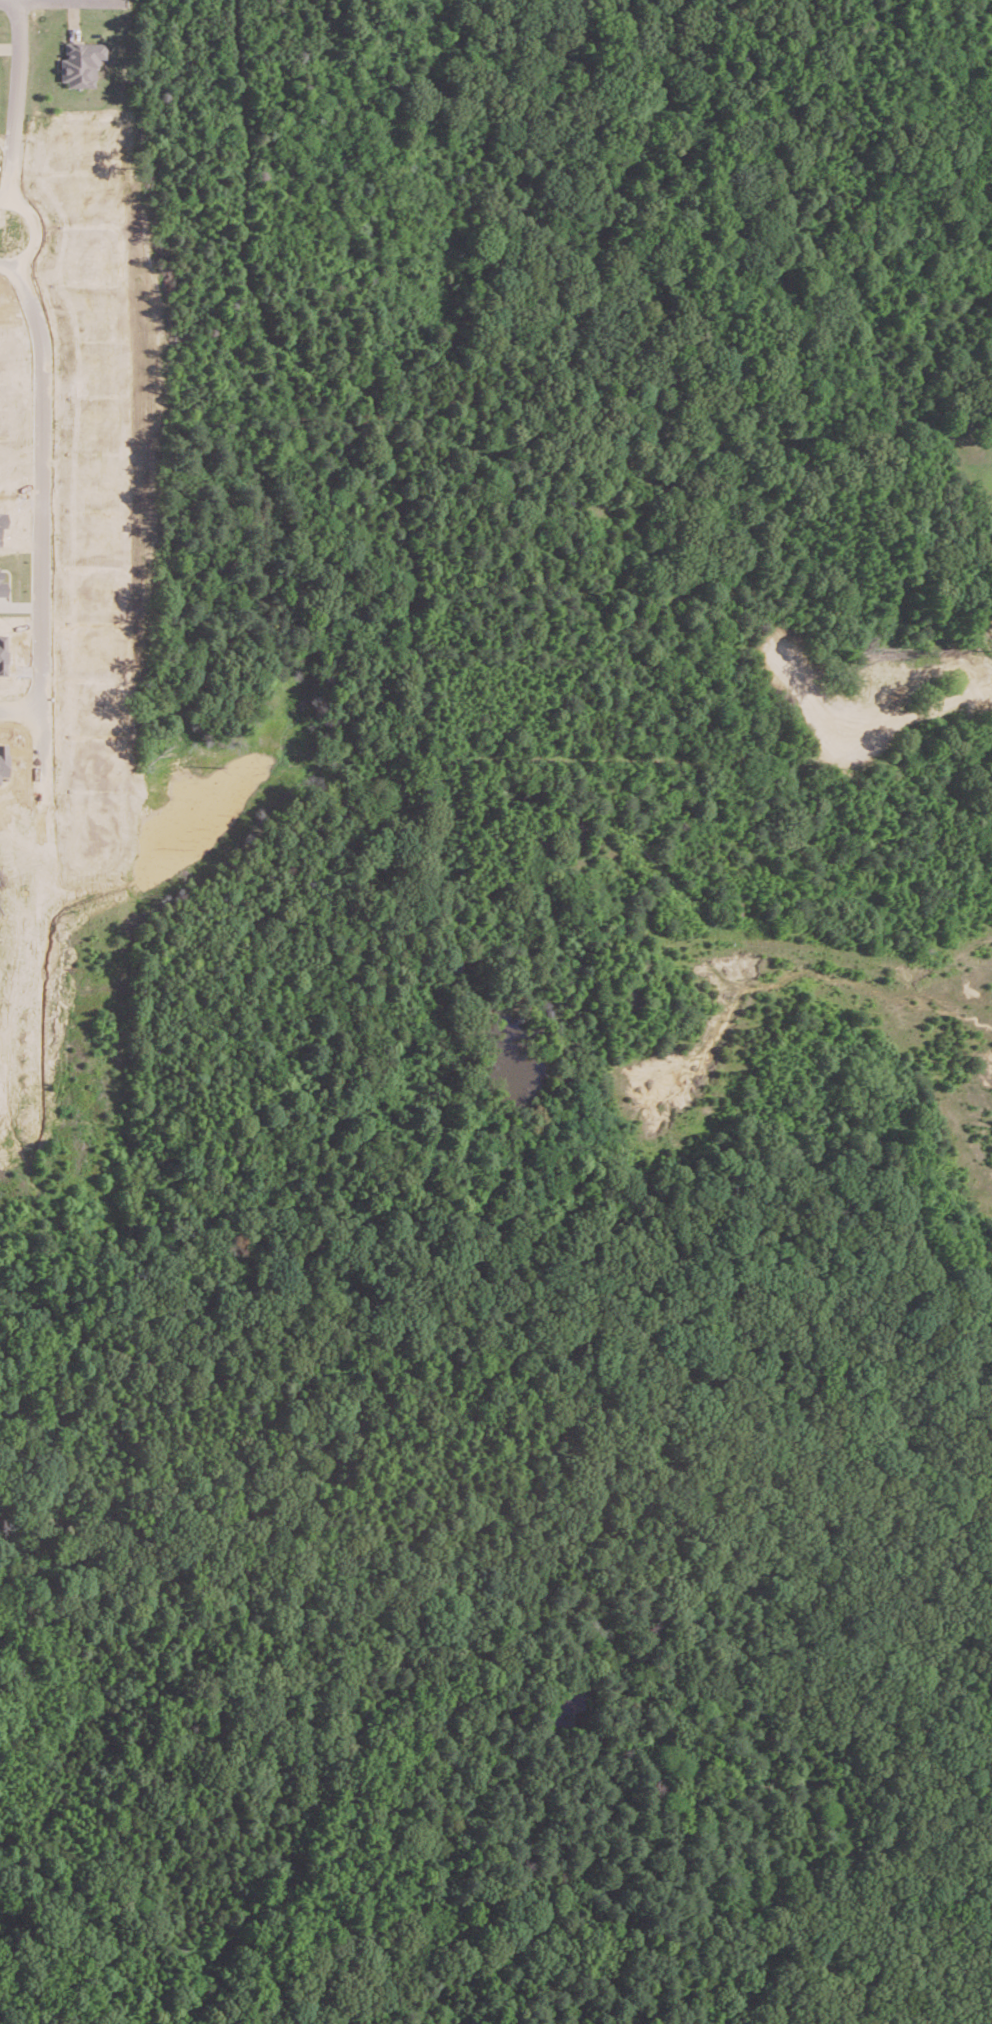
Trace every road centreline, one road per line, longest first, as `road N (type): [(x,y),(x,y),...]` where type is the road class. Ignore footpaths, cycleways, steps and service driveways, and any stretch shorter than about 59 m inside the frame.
road 1 (residential): [(0,706),(41,706),(44,360),(35,305),(4,232),(16,146)]
road 2 (residential): [(18,0),(16,146)]

